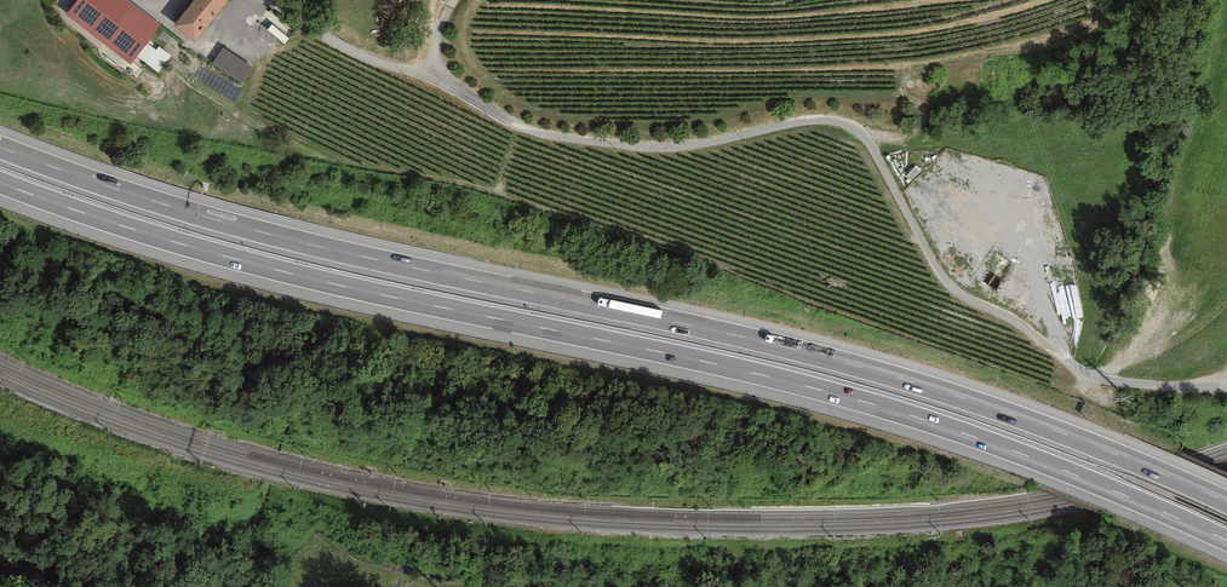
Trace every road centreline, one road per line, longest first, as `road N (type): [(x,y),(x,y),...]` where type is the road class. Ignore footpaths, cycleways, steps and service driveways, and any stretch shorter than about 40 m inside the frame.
road 1 (motorway): [(0,183),(245,262),(706,362),(906,415),(1226,541)]
road 2 (motorway): [(1226,502),(1033,421),(866,368),(255,230),(0,147)]

